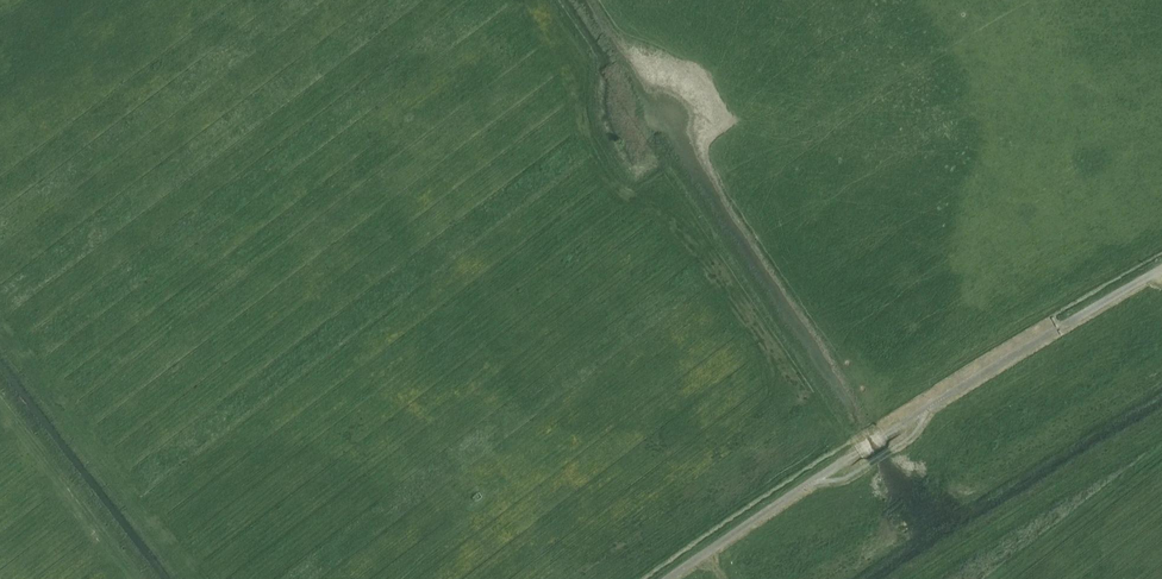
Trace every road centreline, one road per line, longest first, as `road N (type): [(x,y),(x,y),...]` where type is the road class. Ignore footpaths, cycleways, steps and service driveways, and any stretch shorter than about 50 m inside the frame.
road 1 (unclassified): [(669,578),(930,406),(1161,272)]

